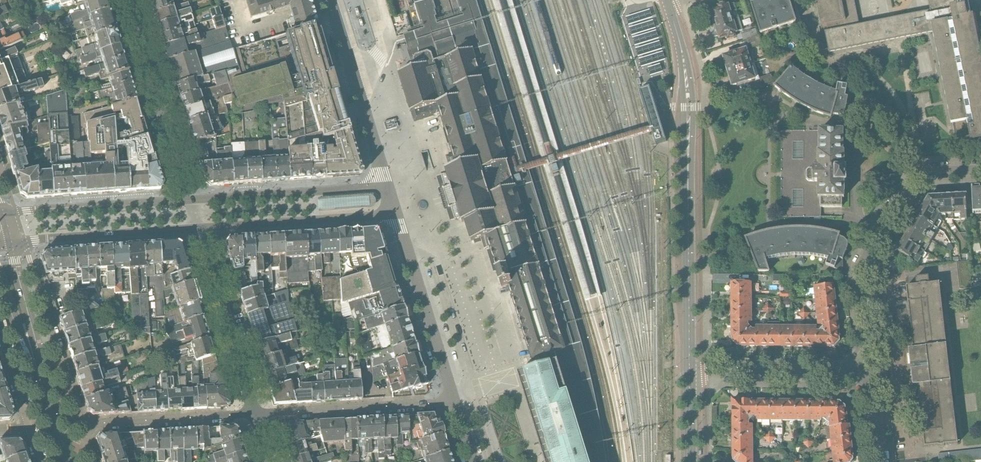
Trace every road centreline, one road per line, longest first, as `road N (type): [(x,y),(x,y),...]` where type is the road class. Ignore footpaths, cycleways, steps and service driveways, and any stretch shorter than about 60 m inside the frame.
road 1 (residential): [(689,376),(688,90),(667,1)]
road 2 (residential): [(870,374),(861,262),(914,178),(980,168)]
road 3 (residential): [(190,200),(127,0)]
road 4 (residential): [(255,415),(455,402)]
road 5 (residential): [(79,424),(27,251),(11,242)]
road 6 (residential): [(387,186),(190,200)]
road 7 (residential): [(199,228),(395,215)]
road 8 (residential): [(455,402),(395,215)]
road 9 (residential): [(255,415),(199,228)]
road 10 (residential): [(387,186),(331,0)]
road 11 (residential): [(11,242),(199,228)]
road 12 (residential): [(190,200),(2,212)]
road 13 (residential): [(79,424),(255,415)]
road 14 (residential): [(704,375),(870,374)]

